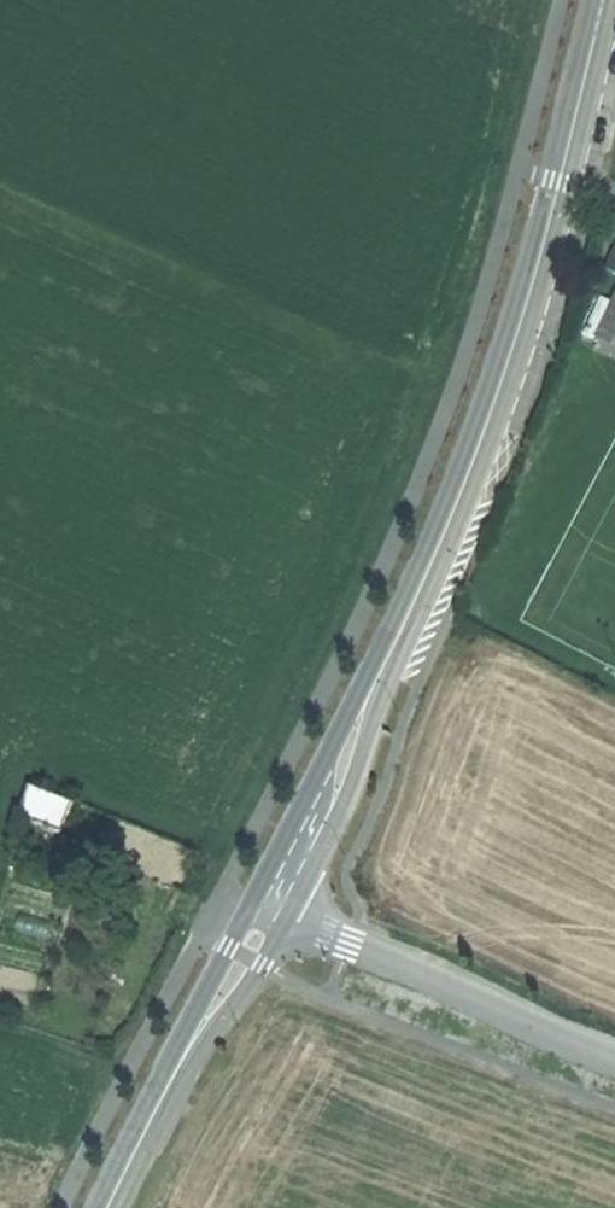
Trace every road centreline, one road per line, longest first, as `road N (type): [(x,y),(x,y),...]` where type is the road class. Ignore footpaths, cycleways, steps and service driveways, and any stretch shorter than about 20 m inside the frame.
road 1 (tertiary): [(271,905),(423,586),(497,402),(606,0)]
road 2 (residential): [(271,905),(614,1052)]
road 3 (tertiary): [(113,1207),(164,1093),(271,905)]
road 4 (track): [(164,1093),(0,1034)]

